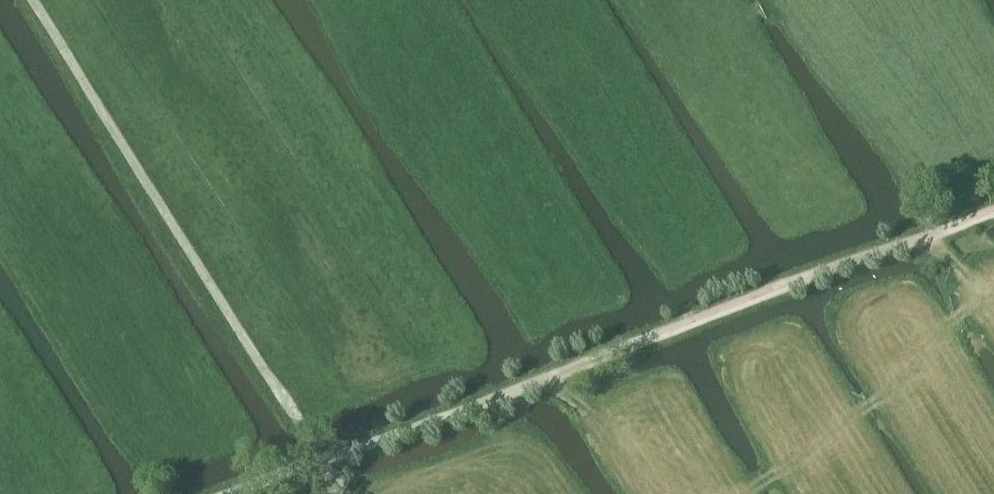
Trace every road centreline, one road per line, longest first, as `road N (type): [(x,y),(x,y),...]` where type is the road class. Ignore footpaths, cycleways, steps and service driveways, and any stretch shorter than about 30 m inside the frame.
road 1 (track): [(235,493),(993,210)]
road 2 (track): [(323,462),(30,0)]
road 3 (track): [(977,300),(929,220),(922,188),(850,39)]
road 4 (track): [(630,472),(564,370)]

